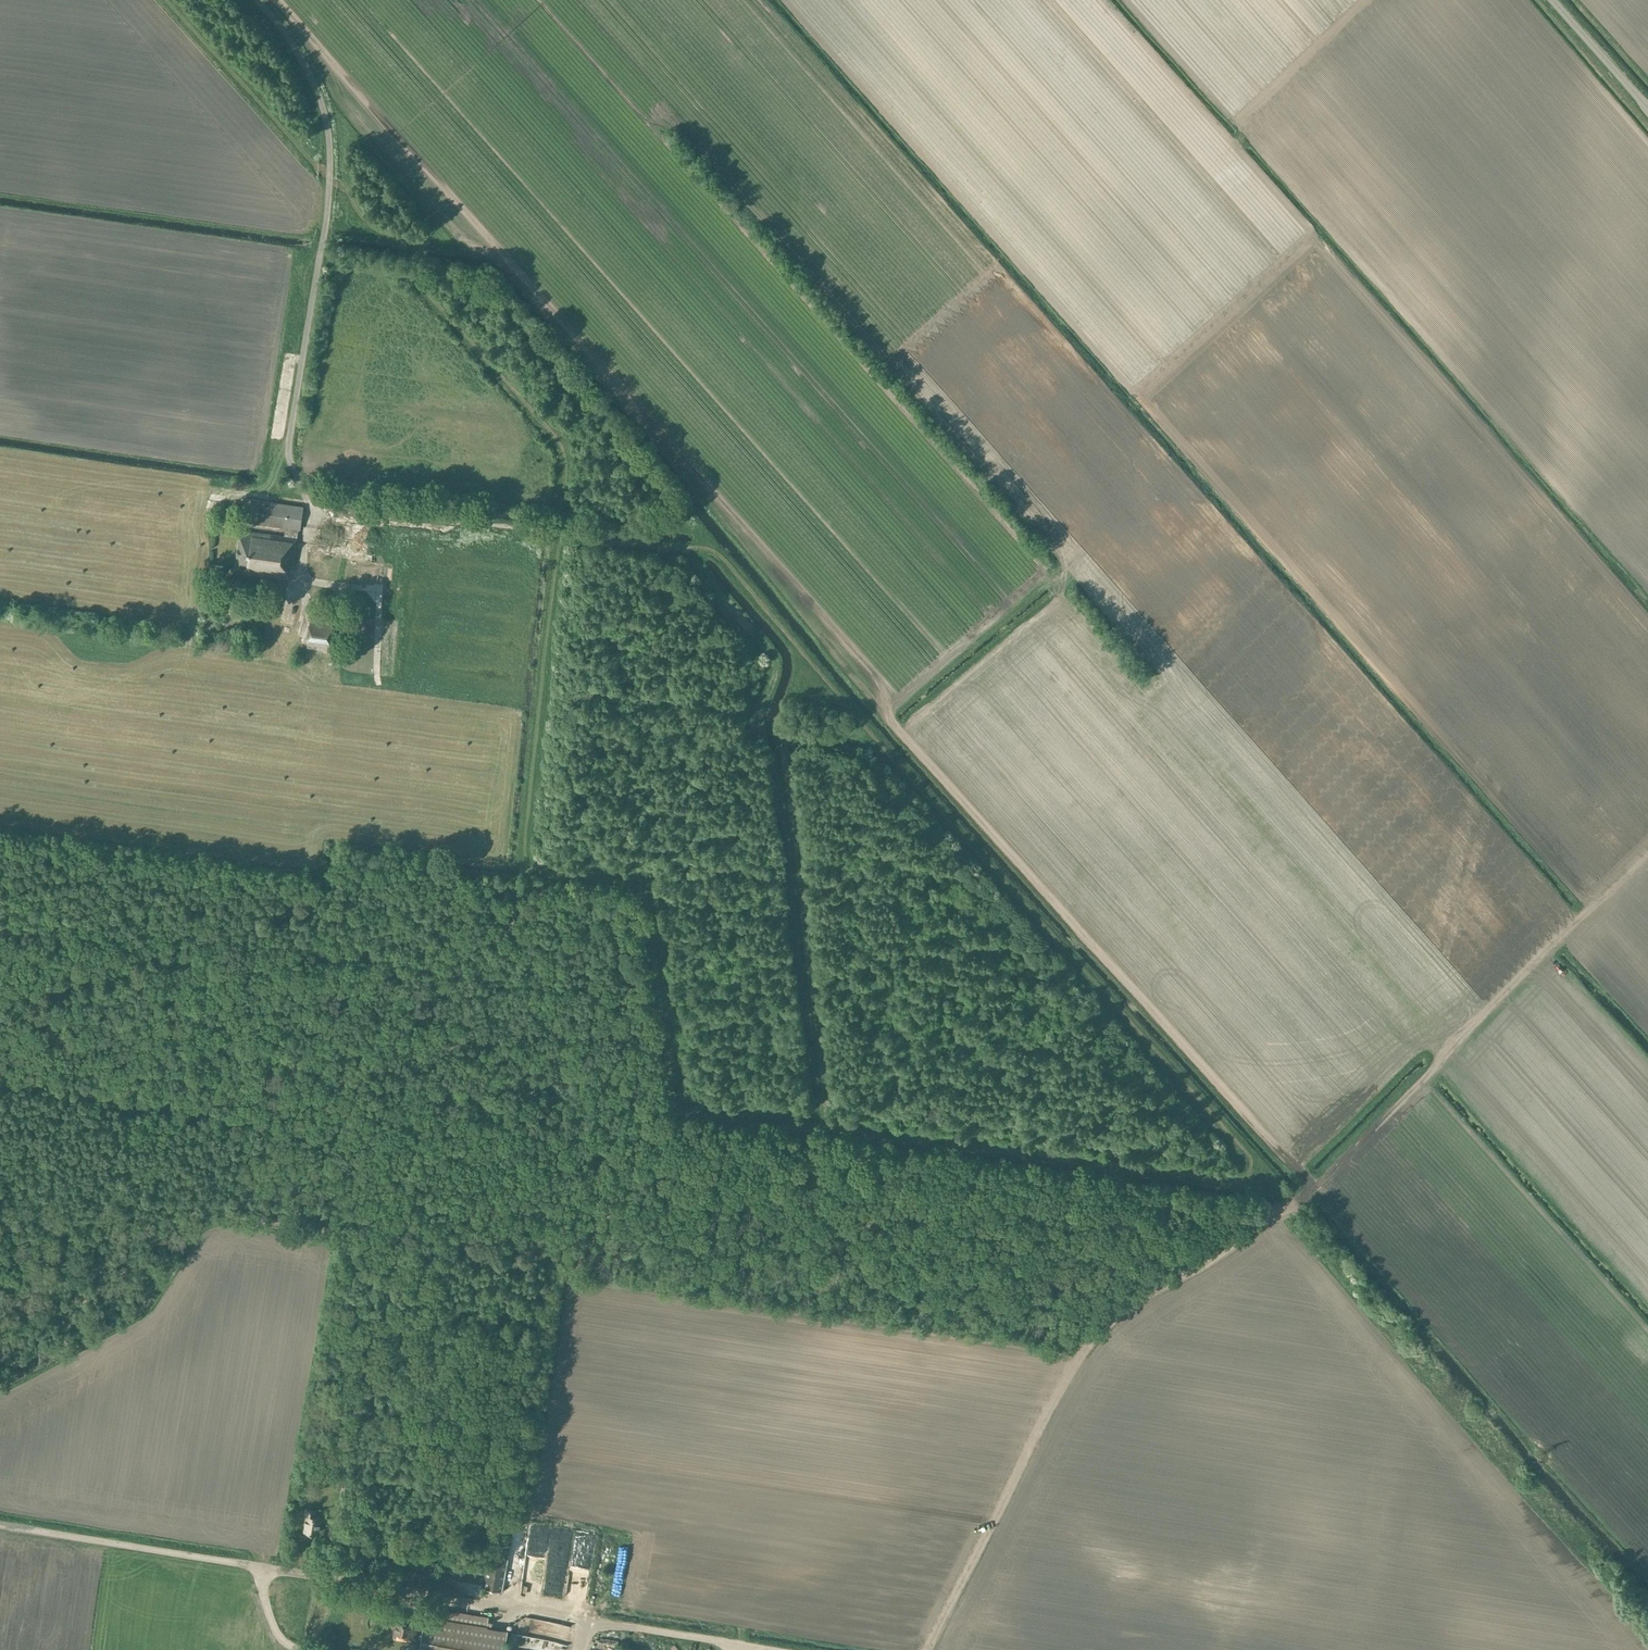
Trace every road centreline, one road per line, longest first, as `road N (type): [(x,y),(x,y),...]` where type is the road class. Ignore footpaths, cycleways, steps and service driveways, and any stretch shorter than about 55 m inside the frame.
road 1 (track): [(314,512),(713,549),(1293,1205)]
road 2 (track): [(1647,852),(1320,1186),(1161,1285),(1077,1359),(930,1649)]
road 3 (unclassified): [(301,488),(287,455),(326,222),(329,140),(301,59),(257,0)]
road 4 (track): [(560,530),(567,452),(408,268),(410,242),(375,232),(329,178)]
road 5 (track): [(301,488),(314,512),(303,580),(379,590),(377,680)]
road 6 (unclassified): [(1647,109),(1552,0)]

